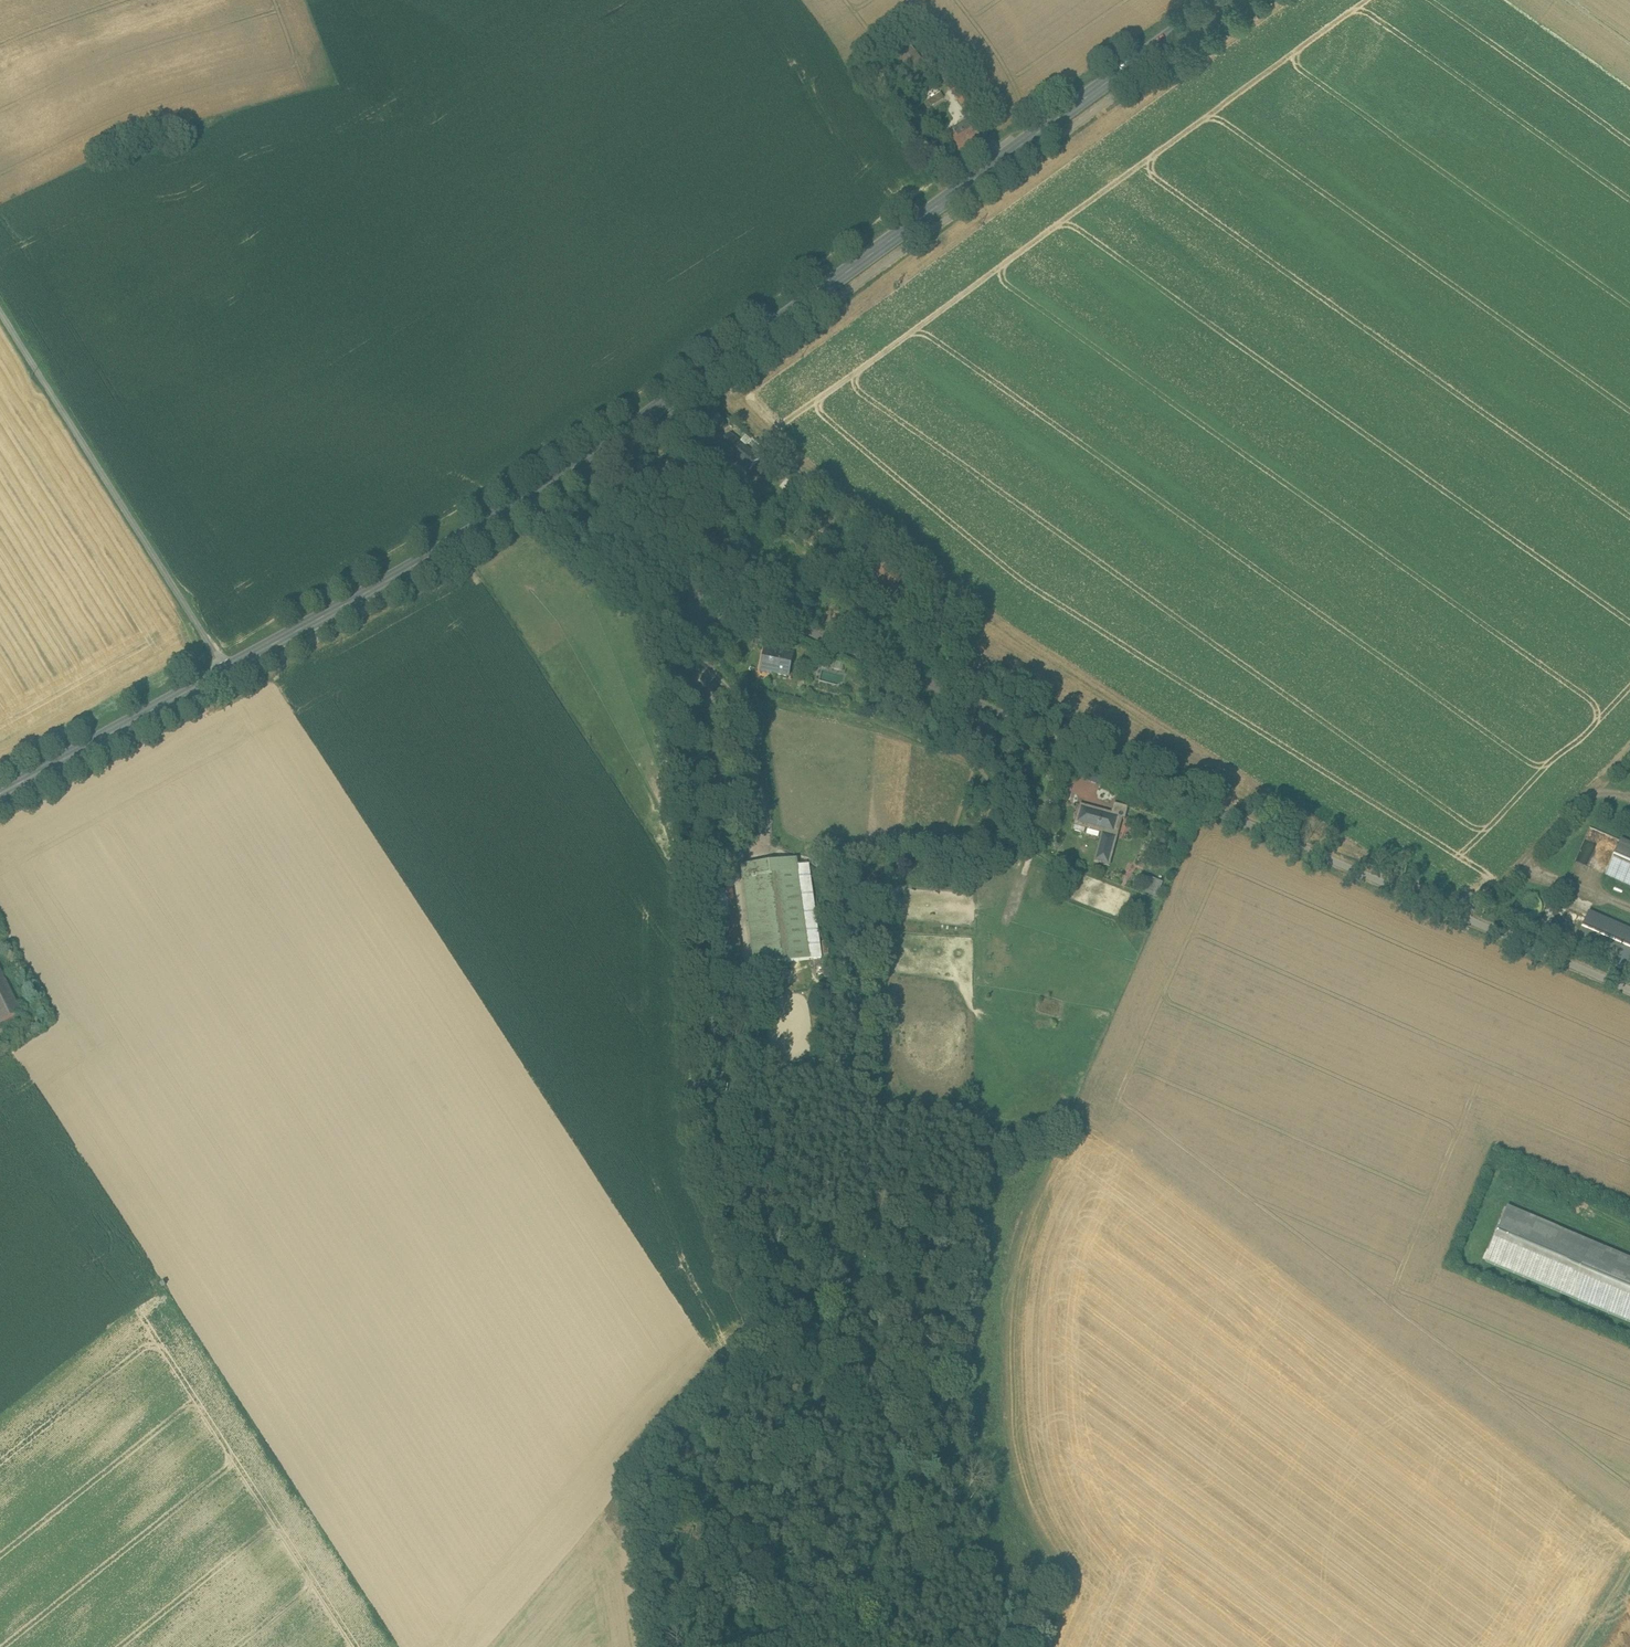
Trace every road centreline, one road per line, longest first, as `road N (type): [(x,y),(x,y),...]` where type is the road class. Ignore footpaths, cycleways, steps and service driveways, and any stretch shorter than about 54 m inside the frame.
road 1 (primary): [(1216,0),(524,501),(227,669)]
road 2 (residential): [(227,669),(0,308)]
road 3 (primary): [(227,669),(0,793)]

